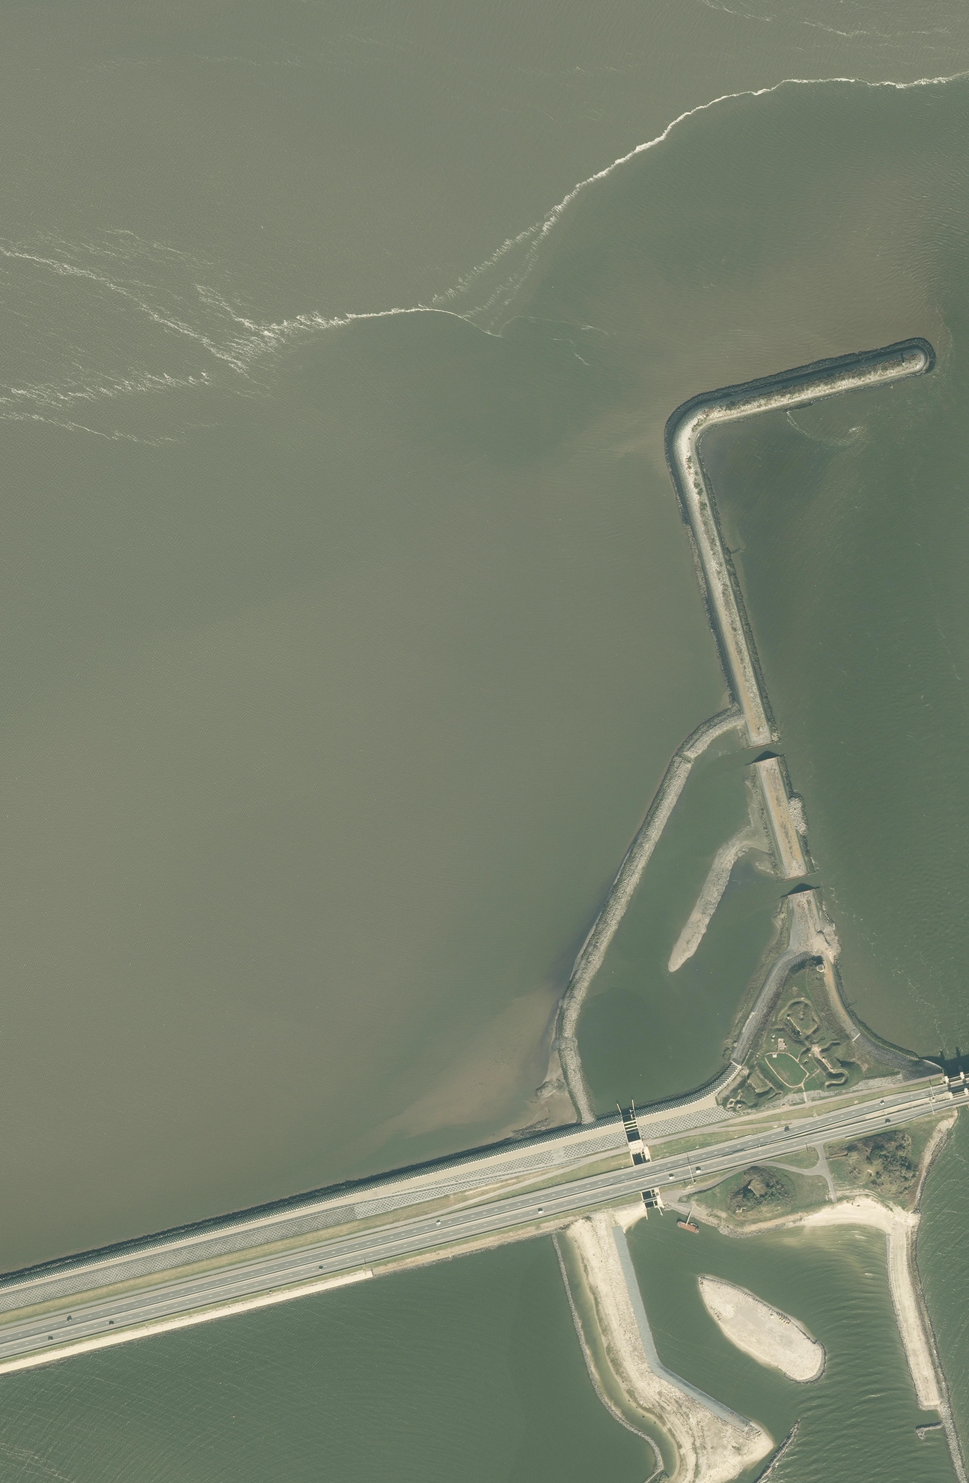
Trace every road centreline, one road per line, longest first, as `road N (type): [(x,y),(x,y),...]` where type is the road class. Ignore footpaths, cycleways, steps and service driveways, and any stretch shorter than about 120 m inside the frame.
road 1 (motorway): [(779,1135),(0,1340)]
road 2 (motorway): [(0,1350),(774,1149)]

